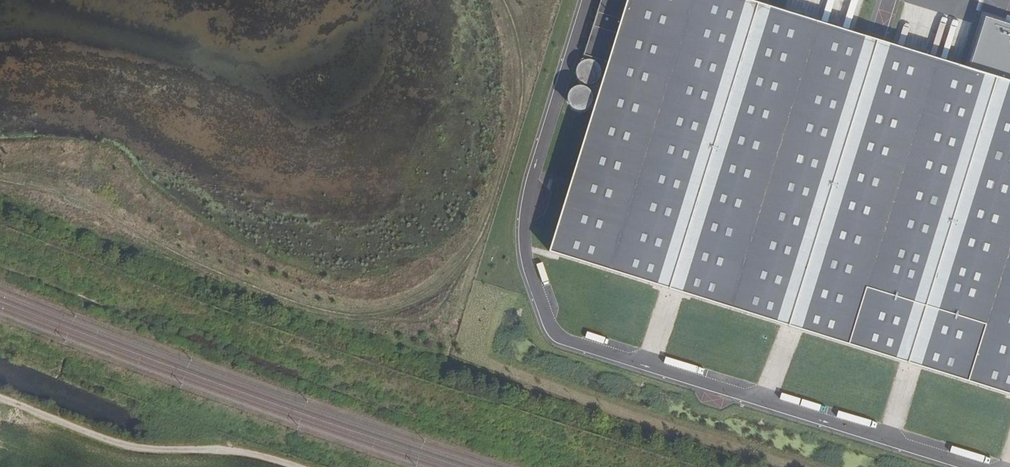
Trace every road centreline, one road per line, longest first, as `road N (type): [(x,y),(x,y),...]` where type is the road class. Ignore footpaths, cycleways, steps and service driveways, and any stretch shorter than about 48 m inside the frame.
road 1 (track): [(294,466),(220,450),(122,444),(0,397)]

